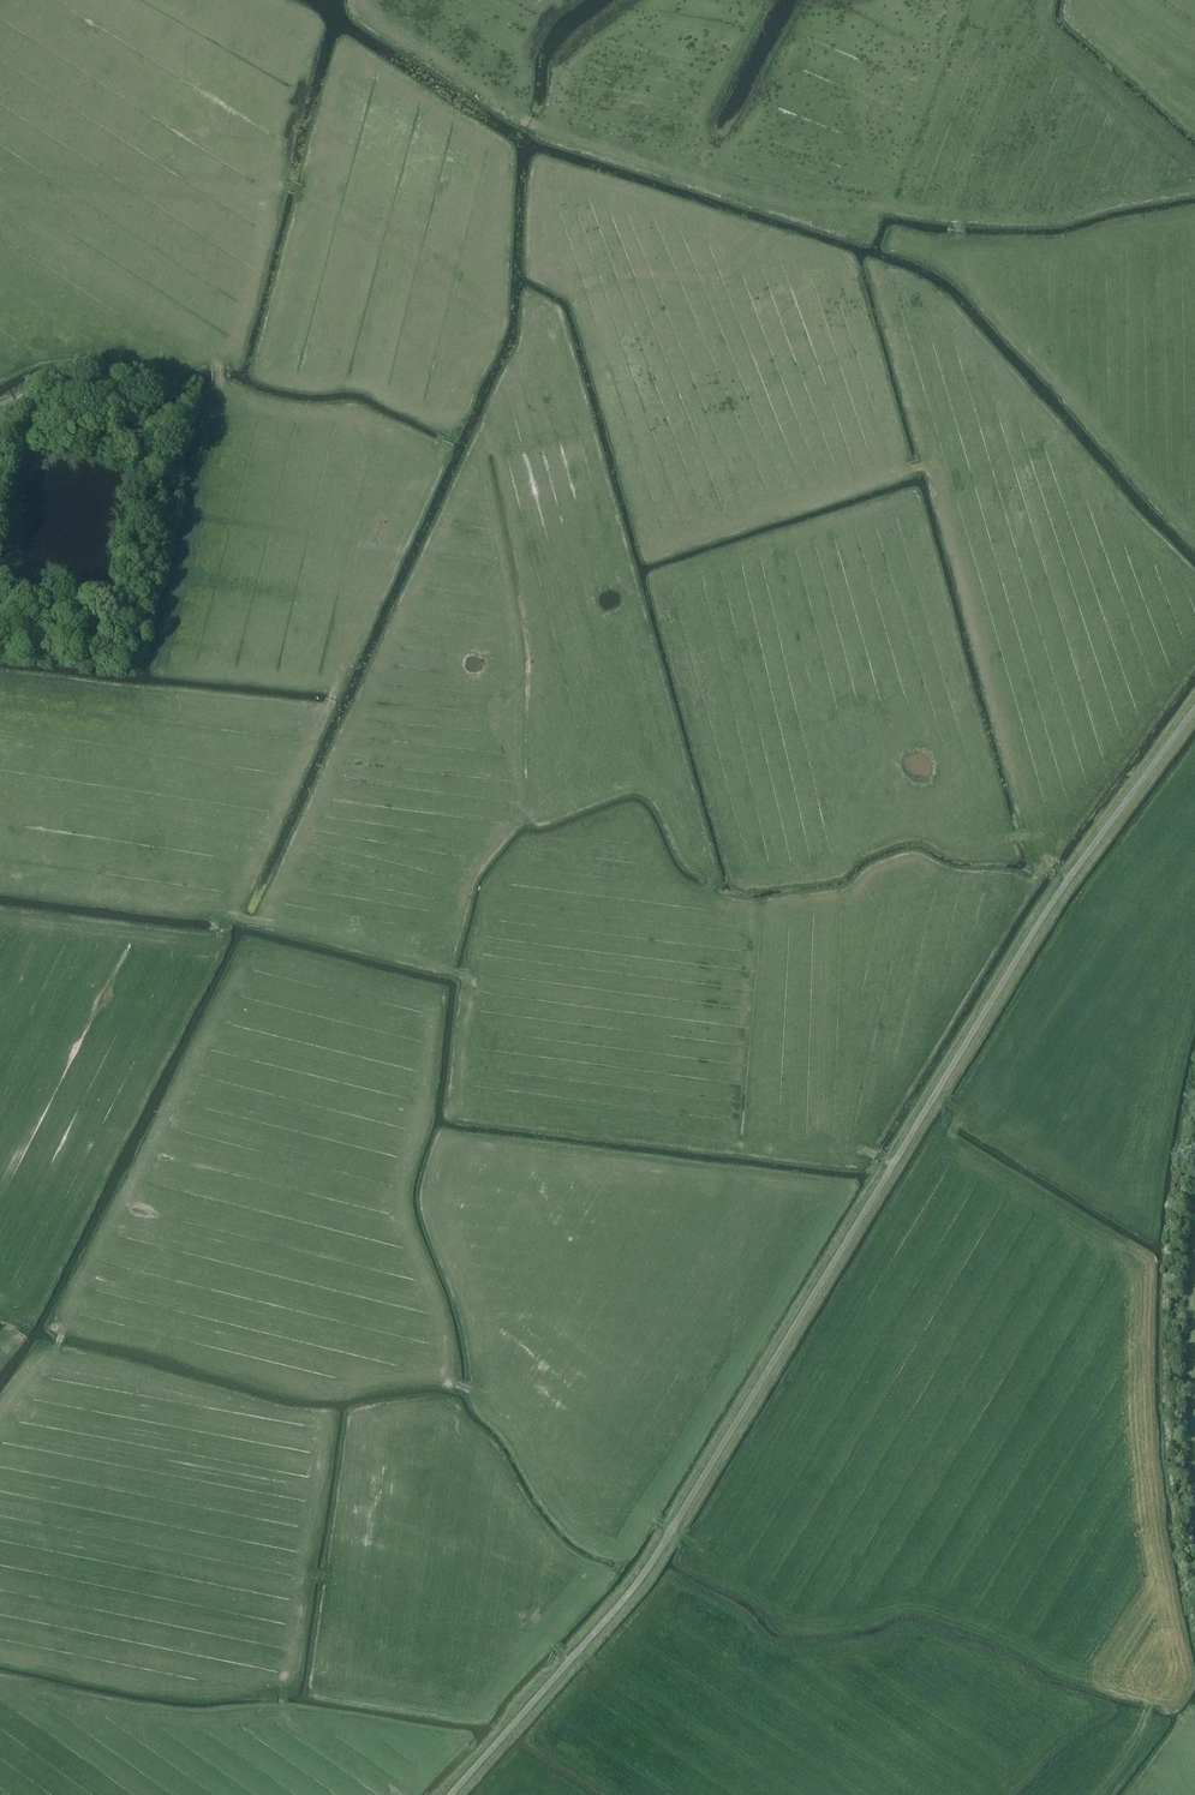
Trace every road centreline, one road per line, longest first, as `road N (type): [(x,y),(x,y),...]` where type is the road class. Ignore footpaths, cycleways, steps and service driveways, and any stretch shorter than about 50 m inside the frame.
road 1 (unclassified): [(450,1794),(652,1562),(1016,960),(1194,709)]

